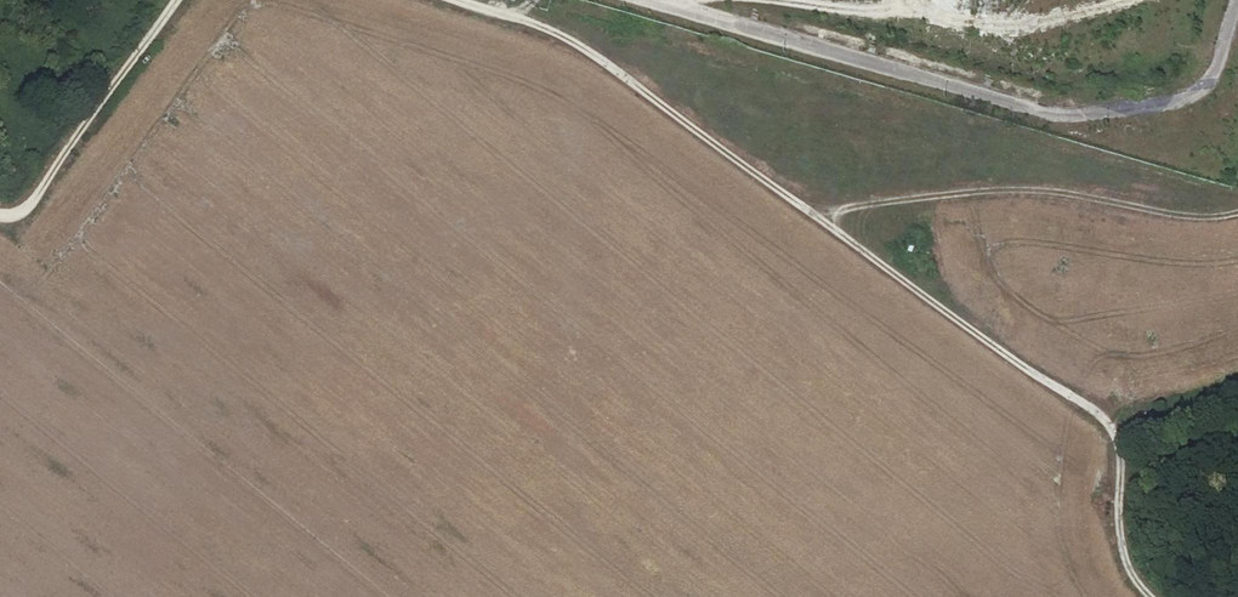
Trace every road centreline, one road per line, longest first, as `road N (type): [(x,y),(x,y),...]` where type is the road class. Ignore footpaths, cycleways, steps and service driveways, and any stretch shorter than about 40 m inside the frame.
road 1 (track): [(1237,211),(1196,218),(1036,188),(867,204),(820,216),(566,38),(465,0)]
road 2 (track): [(820,216),(1109,425),(1120,550),(1151,596)]
road 3 (track): [(169,0),(28,202),(0,213)]

